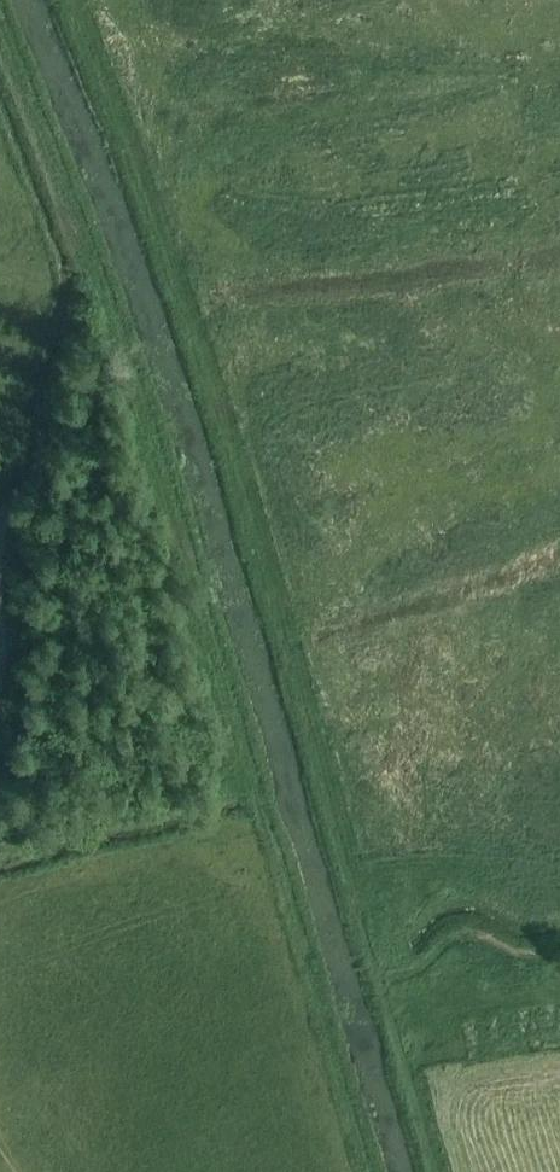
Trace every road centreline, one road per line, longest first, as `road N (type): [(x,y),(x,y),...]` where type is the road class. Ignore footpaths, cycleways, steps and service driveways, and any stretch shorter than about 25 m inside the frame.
road 1 (track): [(54,0),(172,301),(430,1171)]
road 2 (track): [(368,1171),(172,482),(0,13)]

